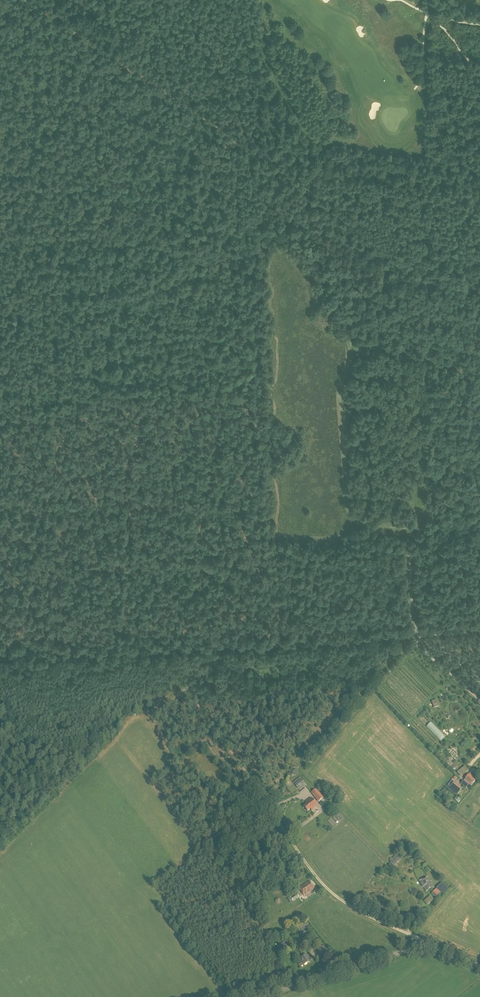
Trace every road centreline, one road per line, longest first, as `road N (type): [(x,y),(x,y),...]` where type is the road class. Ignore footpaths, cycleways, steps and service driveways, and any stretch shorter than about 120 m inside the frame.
road 1 (track): [(417,633),(0,656)]
road 2 (track): [(168,651),(317,878),(424,947)]
road 3 (track): [(479,523),(408,530),(362,524),(351,511),(339,392),(357,305)]
road 4 (track): [(241,144),(28,0)]
road 5 (unclassified): [(479,966),(418,948),(259,996)]
road 6 (track): [(479,177),(267,156)]
road 7 (track): [(211,645),(277,729),(295,713),(318,657)]
road 8 (track): [(417,633),(408,530),(416,525),(415,505),(395,508),(400,526)]
road 9 (track): [(479,385),(460,370),(411,354),(351,346)]
road 10 (track): [(357,305),(397,282),(479,291)]

